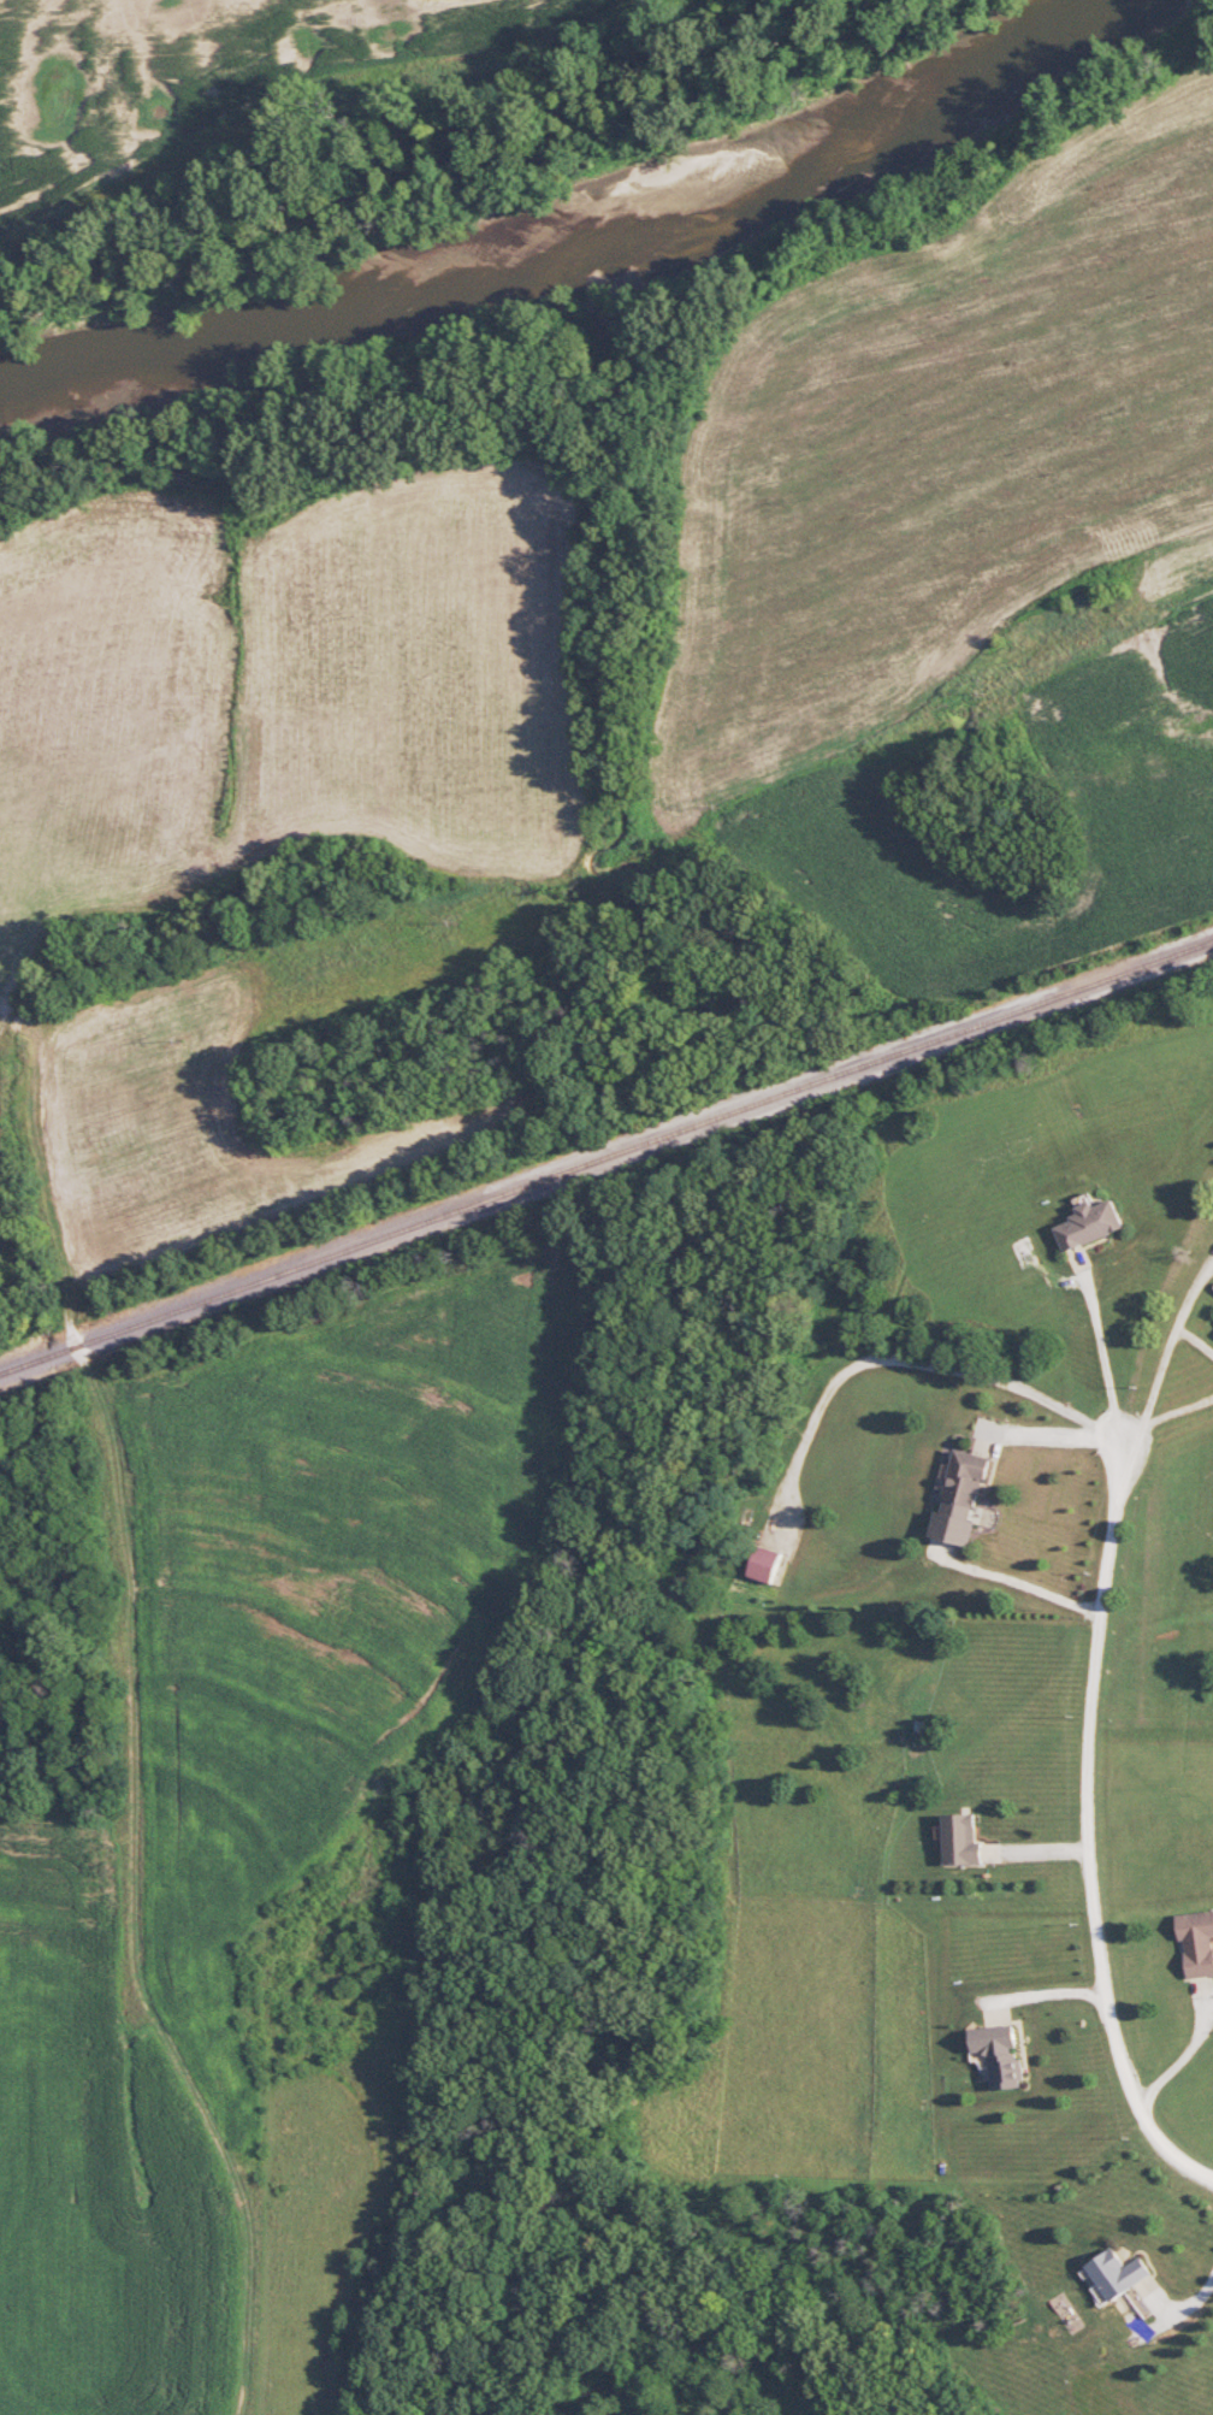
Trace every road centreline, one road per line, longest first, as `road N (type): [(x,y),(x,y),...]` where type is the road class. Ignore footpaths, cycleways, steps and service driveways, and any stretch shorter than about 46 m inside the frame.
road 1 (residential): [(1124,1448),(1089,1838),(1132,2096),(1155,2139),(1212,2182)]

